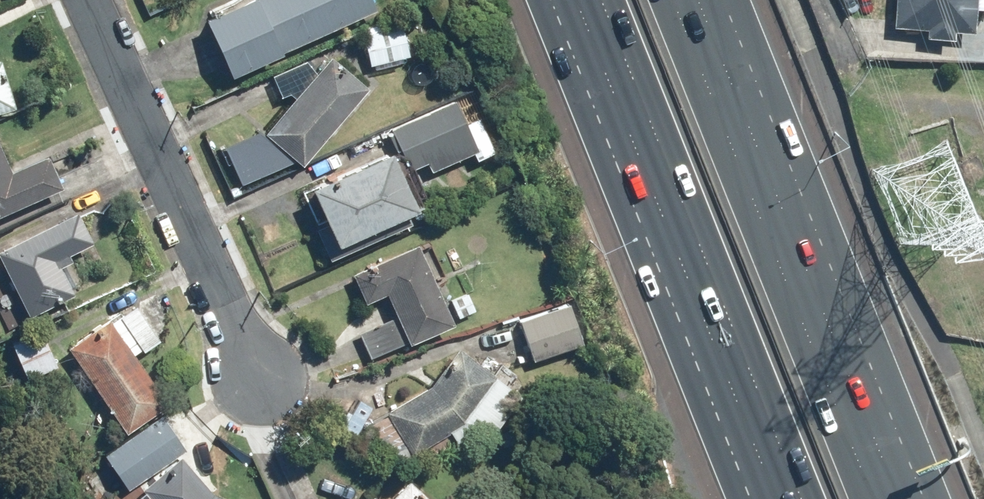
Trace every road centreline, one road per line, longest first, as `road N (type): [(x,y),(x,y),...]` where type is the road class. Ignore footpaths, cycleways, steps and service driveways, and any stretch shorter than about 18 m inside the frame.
road 1 (motorway): [(673,0),(874,498)]
road 2 (motorway): [(802,498),(602,0)]
road 3 (residential): [(89,0),(262,380)]

